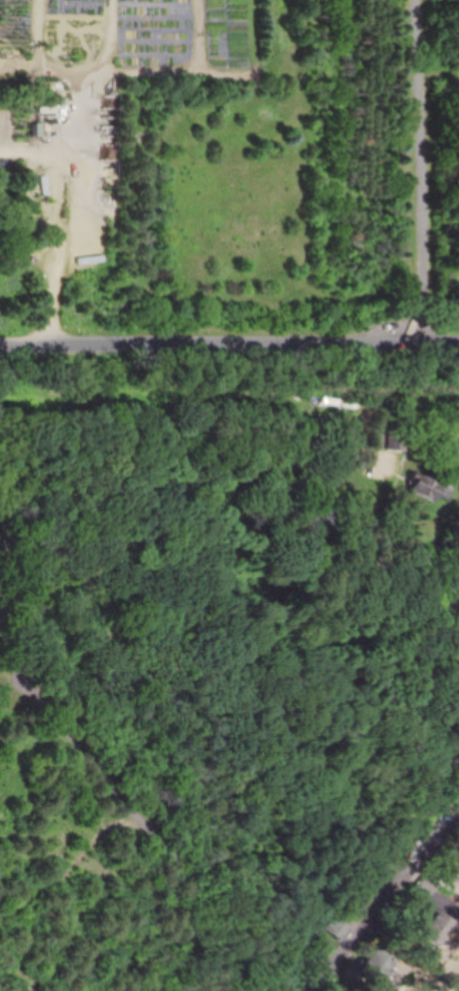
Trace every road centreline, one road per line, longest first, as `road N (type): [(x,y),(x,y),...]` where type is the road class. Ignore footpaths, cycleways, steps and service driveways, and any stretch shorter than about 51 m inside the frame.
road 1 (residential): [(0,536),(21,662),(50,716),(181,869),(183,926),(160,990)]
road 2 (residential): [(0,353),(458,341)]
road 3 (residential): [(420,0),(429,342)]
road 4 (residential): [(294,990),(458,804)]

